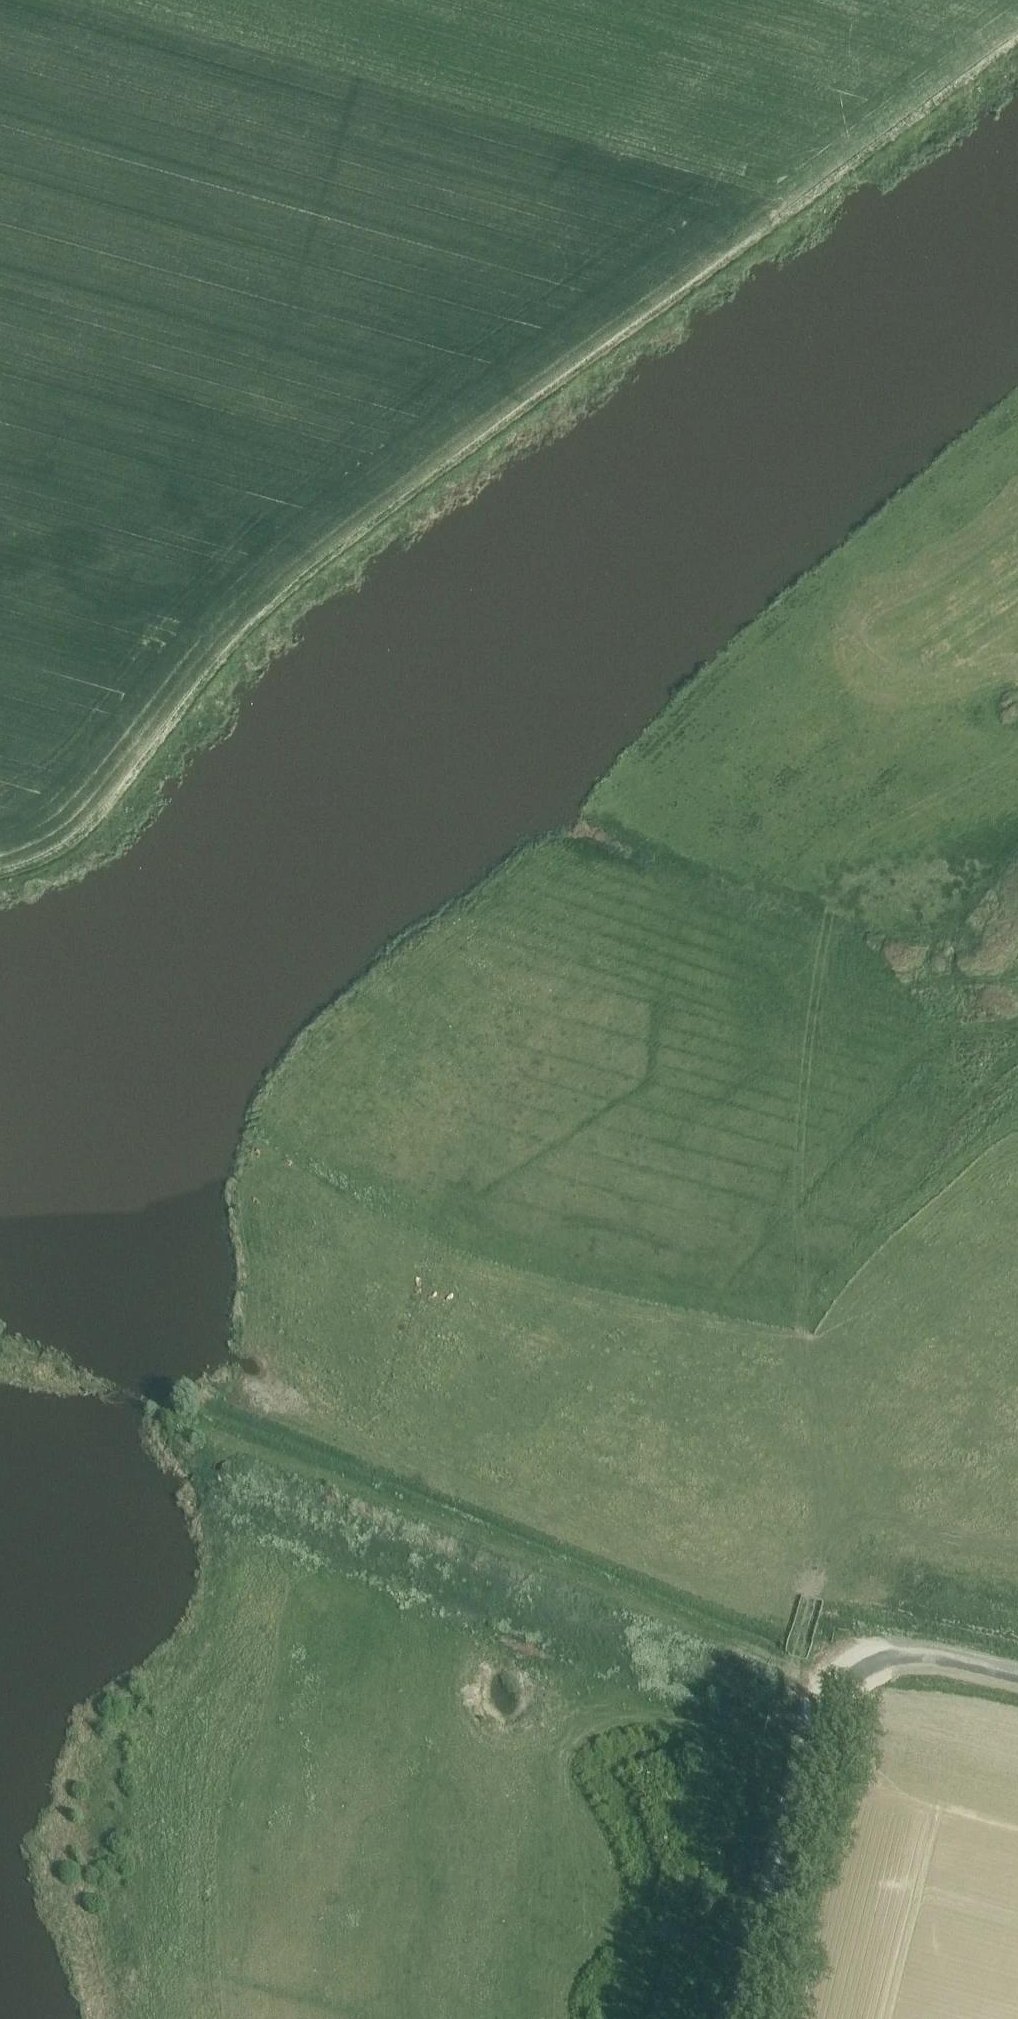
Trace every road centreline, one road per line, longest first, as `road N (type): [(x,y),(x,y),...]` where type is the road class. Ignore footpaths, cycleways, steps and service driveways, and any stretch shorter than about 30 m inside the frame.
road 1 (unclassified): [(743,2018),(818,1725),(835,1693),(857,1670),(914,1656),(1017,1679)]

